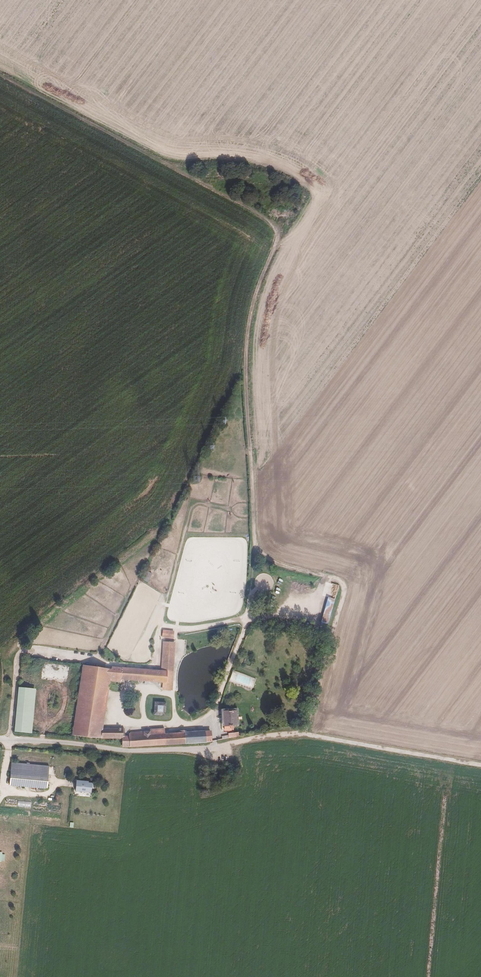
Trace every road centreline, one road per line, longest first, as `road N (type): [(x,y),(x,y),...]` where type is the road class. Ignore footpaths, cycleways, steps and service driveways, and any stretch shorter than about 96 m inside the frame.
road 1 (track): [(252,548),(342,583),(305,735)]
road 2 (unclassified): [(0,738),(119,750),(252,740)]
road 3 (track): [(480,765),(298,734),(252,740)]

